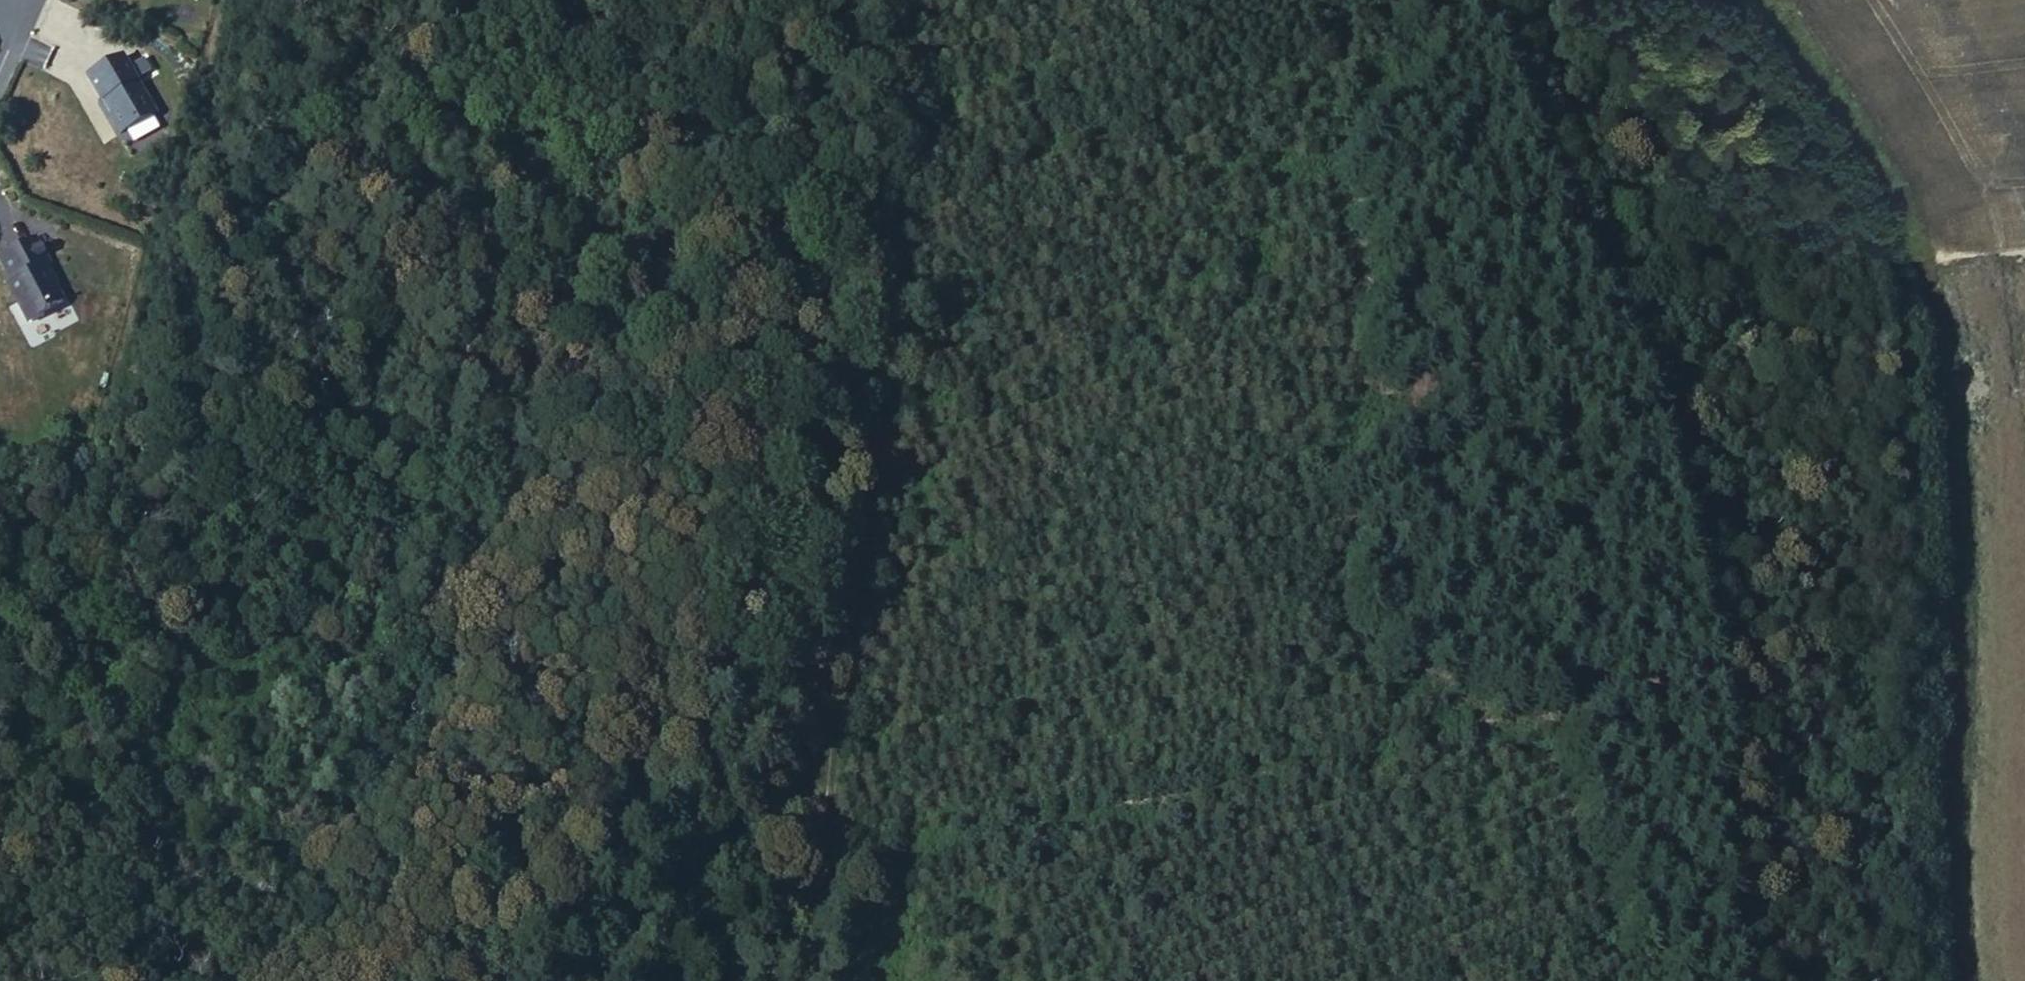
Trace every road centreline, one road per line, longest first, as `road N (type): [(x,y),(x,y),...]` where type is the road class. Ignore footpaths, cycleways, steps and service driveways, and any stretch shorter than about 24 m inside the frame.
road 1 (track): [(907,0),(811,980)]
road 2 (track): [(302,624),(262,673),(232,692),(187,699),(0,594)]

